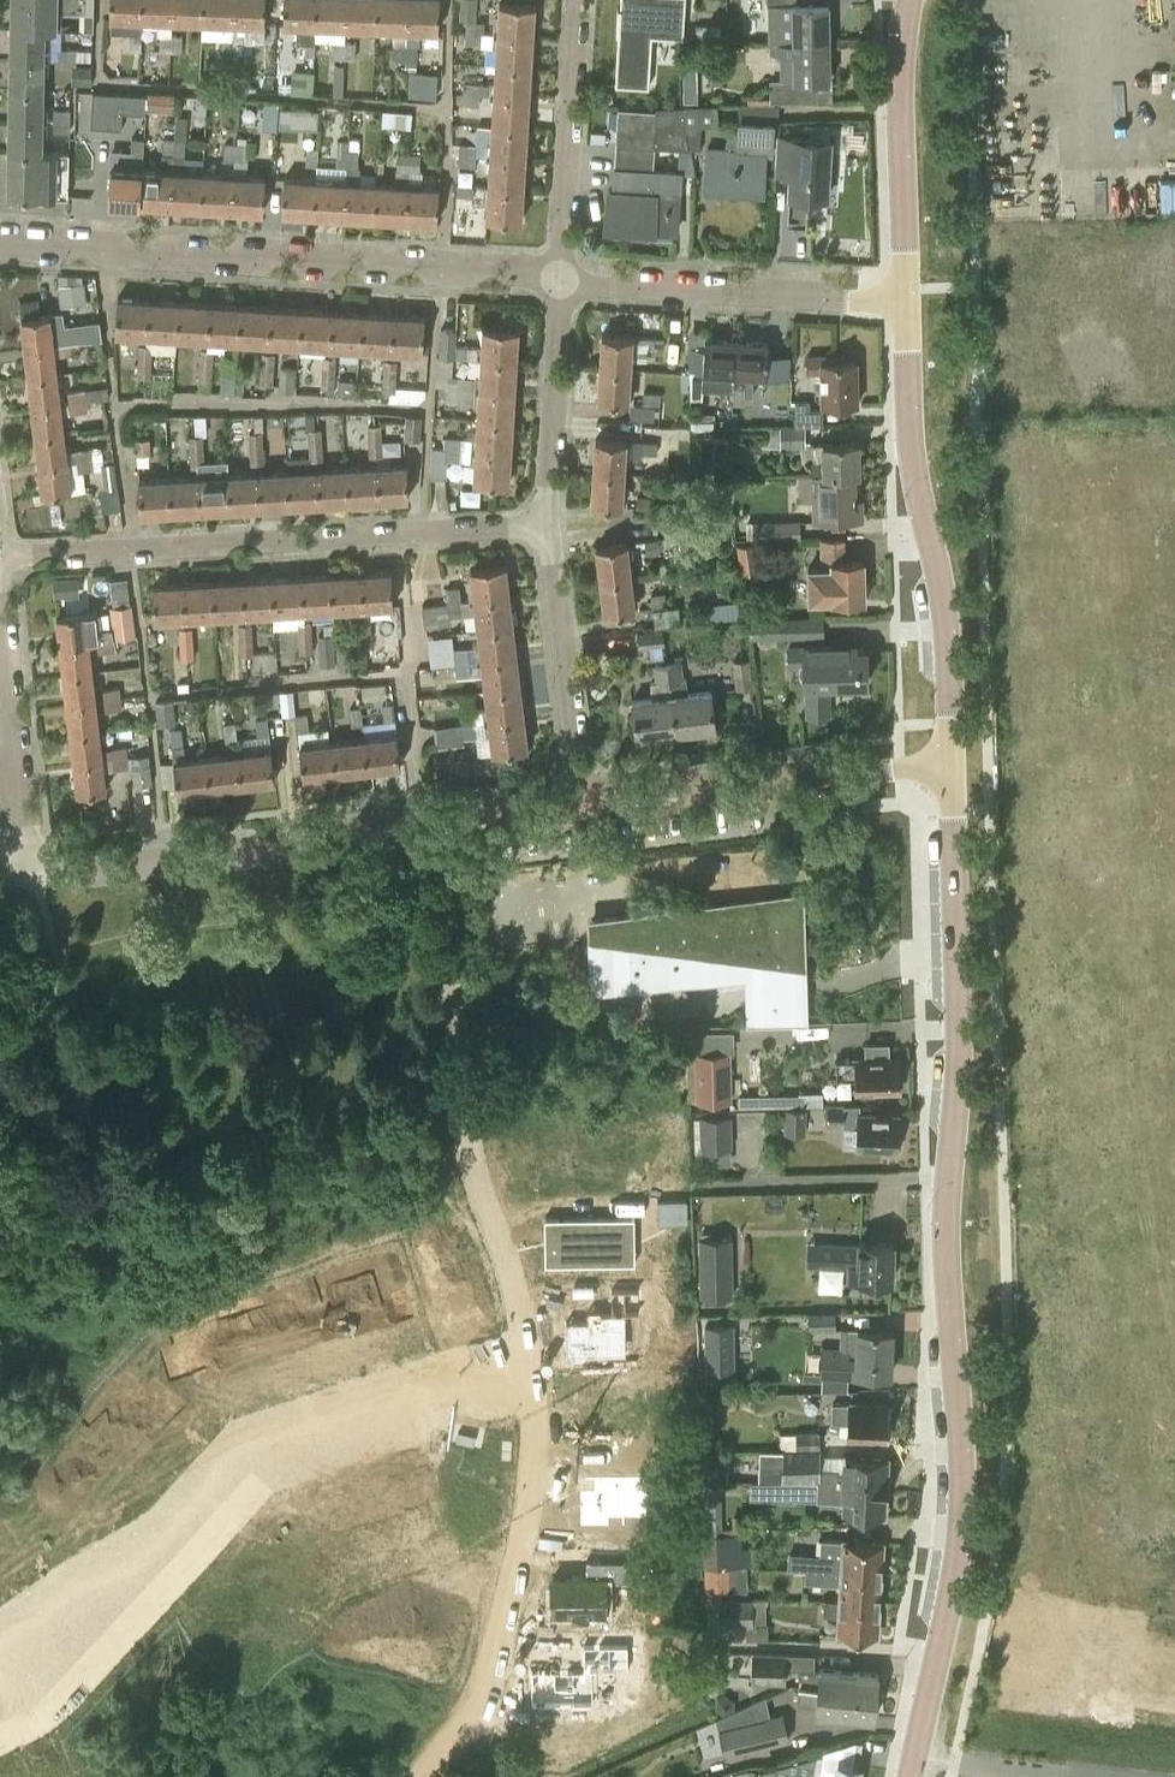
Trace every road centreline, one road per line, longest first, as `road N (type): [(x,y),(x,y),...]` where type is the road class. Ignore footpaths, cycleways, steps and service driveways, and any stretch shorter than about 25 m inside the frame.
road 1 (tertiary): [(912,1776),(961,1548),(966,1468),(950,1300),(961,1057),(950,765)]
road 2 (residential): [(0,1693),(165,1557),(245,1465),(268,1450),(527,1368)]
road 3 (residential): [(562,278),(0,239)]
road 4 (residential): [(27,876),(324,849),(344,838),(578,808)]
road 5 (residential): [(0,558),(547,526)]
road 6 (tertiary): [(950,765),(941,593),(913,480),(906,292)]
road 7 (residential): [(417,1776),(487,1695),(498,1658),(535,1474),(527,1368)]
road 8 (residential): [(578,808),(950,765)]
road 9 (residential): [(906,292),(832,301),(562,278)]
road 10 (tertiary): [(906,292),(897,84),(910,0)]
road 11 (residential): [(578,808),(547,526)]
road 12 (residential): [(562,278),(577,0)]
road 13 (residential): [(527,1368),(521,1317),(462,1113)]
road 14 (residential): [(27,876),(0,617)]
road 15 (residential): [(547,526),(562,278)]

